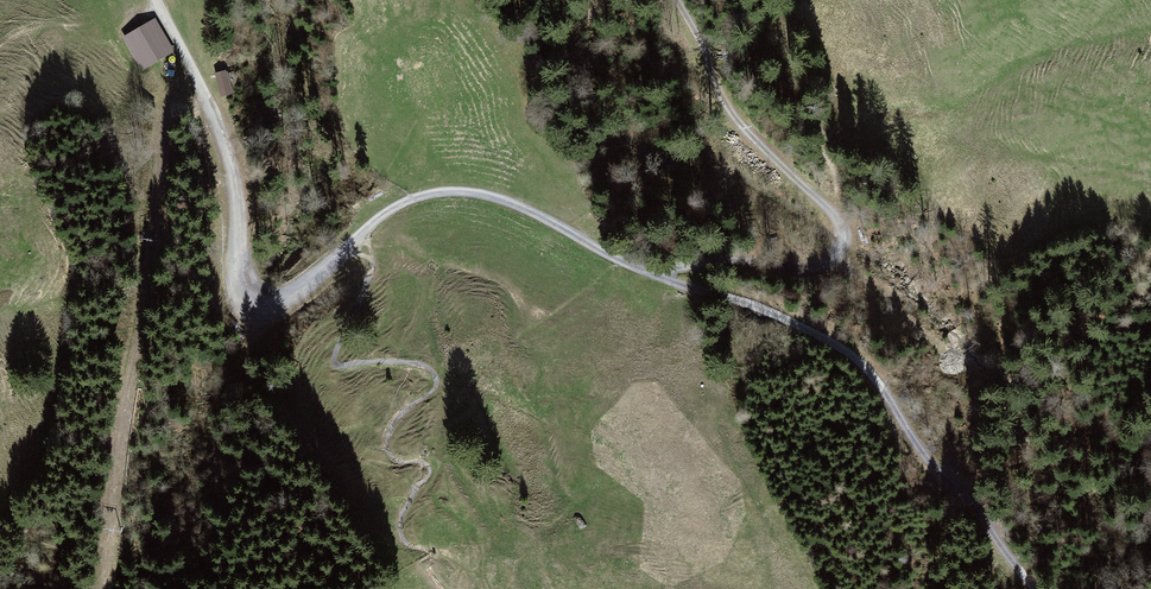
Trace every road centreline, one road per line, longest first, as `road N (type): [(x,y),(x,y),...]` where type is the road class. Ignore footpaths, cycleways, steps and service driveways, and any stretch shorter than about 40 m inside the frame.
road 1 (track): [(359,240),(404,204),(453,193),(510,203),(605,253),(842,348),(872,375),(925,457),(979,512),(1035,588)]
road 2 (track): [(676,0),(728,112),(834,212),(842,249),(830,262),(799,267),(738,261),(644,269)]
road 3 (track): [(155,0),(206,97),(229,162),(240,293),(267,306),(307,291),(359,240)]
road 4 (track): [(830,262),(877,287),(890,308),(946,354)]

